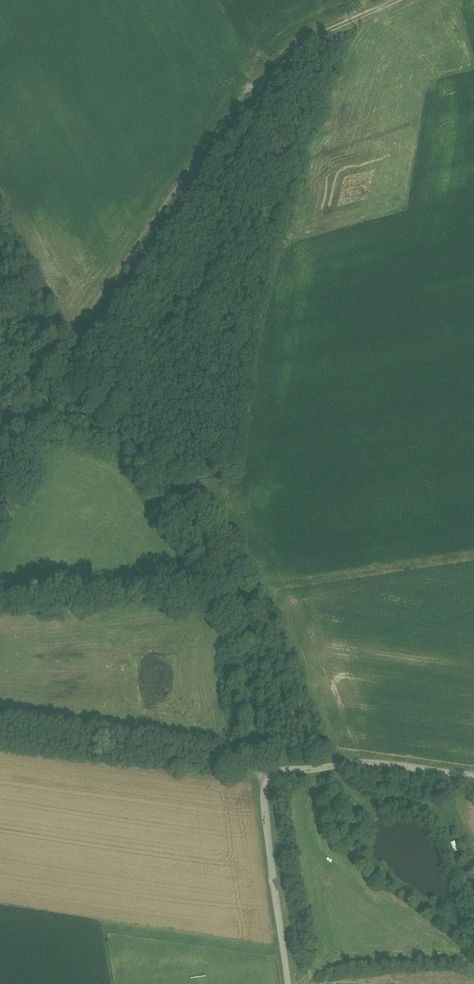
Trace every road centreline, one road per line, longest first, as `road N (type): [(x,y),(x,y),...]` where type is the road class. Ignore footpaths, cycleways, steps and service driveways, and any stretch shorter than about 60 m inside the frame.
road 1 (track): [(395,0),(282,60),(80,348),(0,497)]
road 2 (track): [(291,983),(265,797),(271,779),(355,761),(473,778)]
road 3 (track): [(271,779),(260,757),(238,582)]

